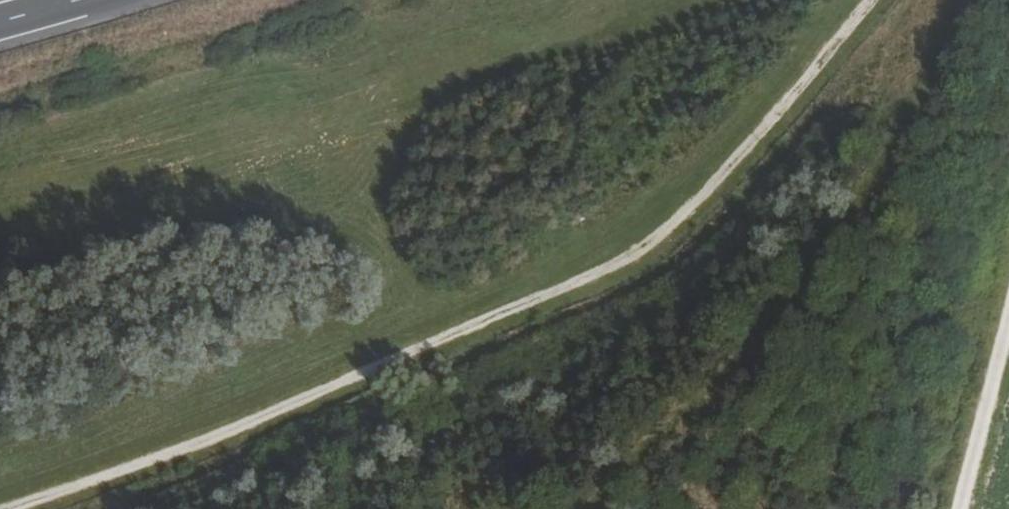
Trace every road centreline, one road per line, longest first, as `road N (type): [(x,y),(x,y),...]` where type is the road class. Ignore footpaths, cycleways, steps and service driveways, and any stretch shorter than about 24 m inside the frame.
road 1 (track): [(1008,319),(964,508)]

